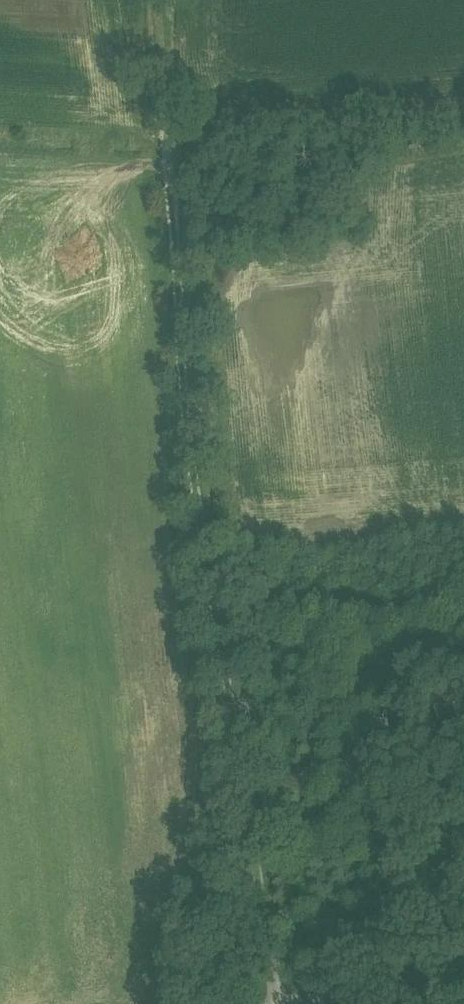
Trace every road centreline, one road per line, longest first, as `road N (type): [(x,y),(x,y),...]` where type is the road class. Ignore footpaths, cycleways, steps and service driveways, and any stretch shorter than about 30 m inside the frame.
road 1 (track): [(279,1003),(207,564),(187,263),(153,0)]
road 2 (track): [(171,137),(463,113)]
road 3 (unclassified): [(463,954),(303,1003)]

